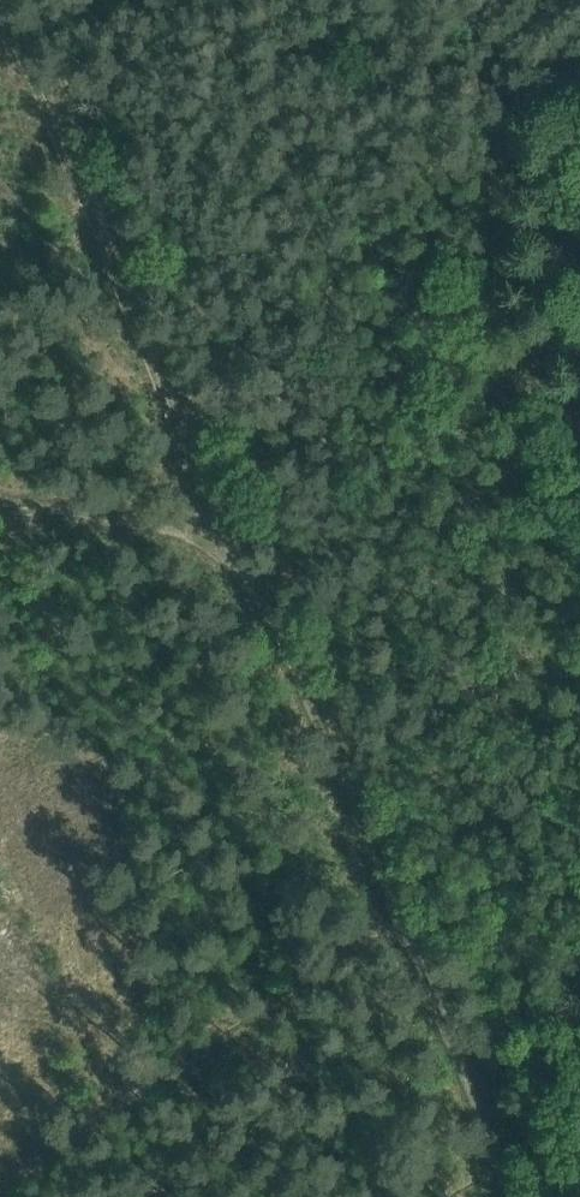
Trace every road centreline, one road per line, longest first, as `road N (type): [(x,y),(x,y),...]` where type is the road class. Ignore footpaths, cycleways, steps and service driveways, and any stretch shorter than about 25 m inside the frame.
road 1 (track): [(533,1196),(228,539)]
road 2 (track): [(228,539),(3,0)]
road 3 (track): [(0,1183),(400,906)]
road 4 (track): [(228,539),(0,503)]

